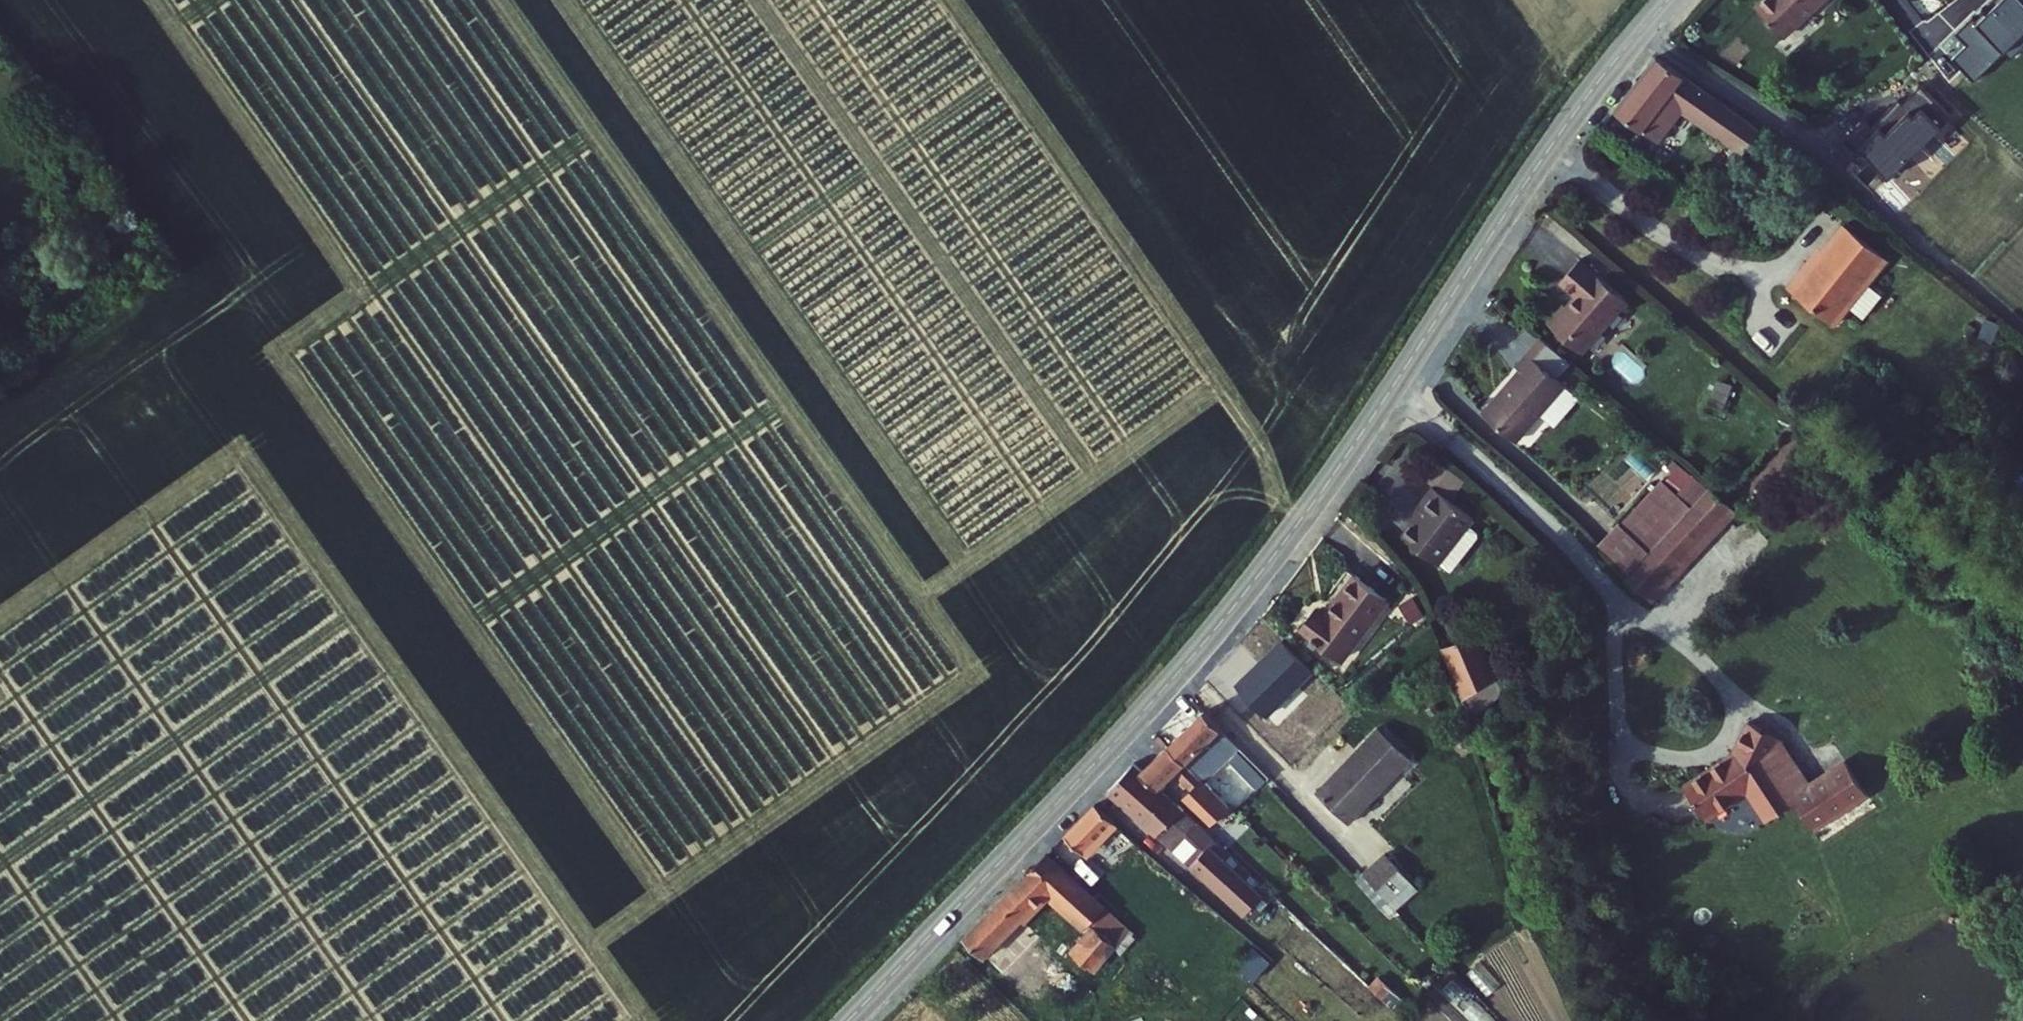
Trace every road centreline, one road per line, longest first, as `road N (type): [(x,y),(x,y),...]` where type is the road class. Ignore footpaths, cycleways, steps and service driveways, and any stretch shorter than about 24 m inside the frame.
road 1 (tertiary): [(1668,0),(1553,145),(1355,444),(1233,609),(850,1020)]

